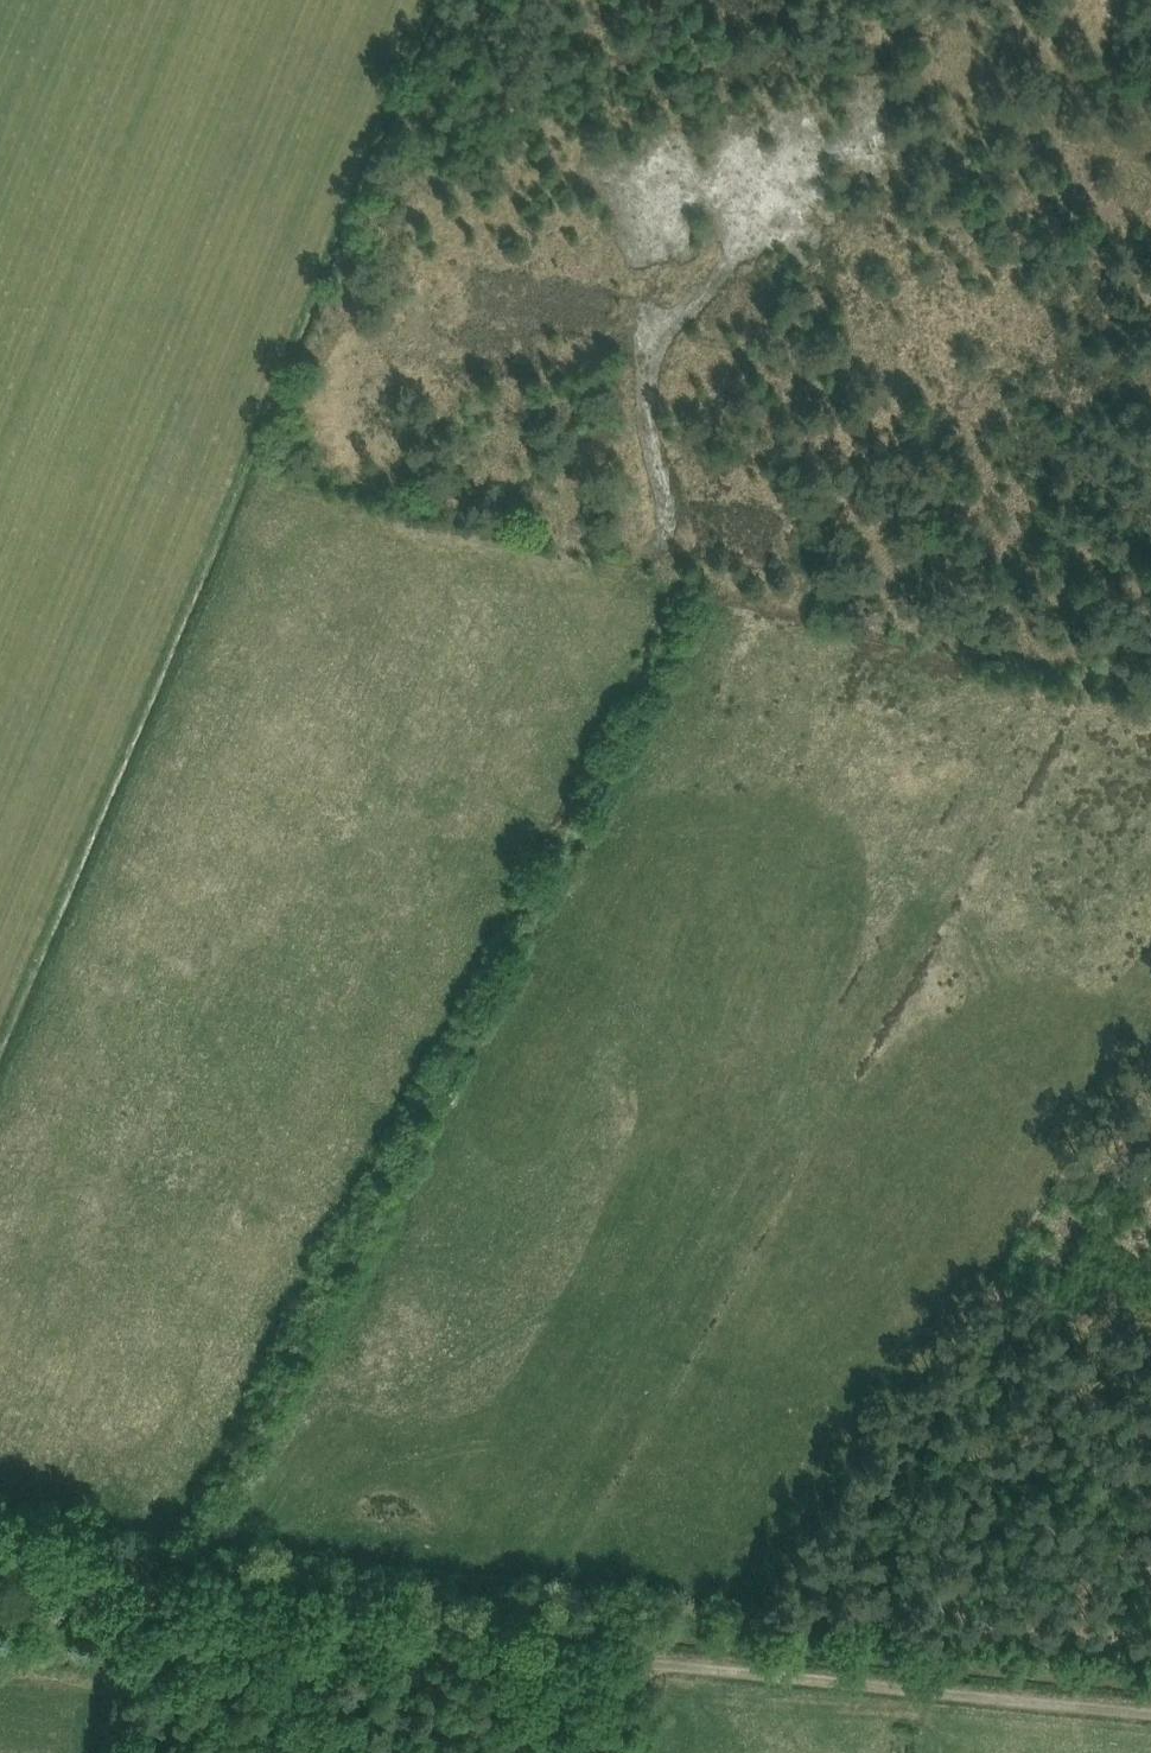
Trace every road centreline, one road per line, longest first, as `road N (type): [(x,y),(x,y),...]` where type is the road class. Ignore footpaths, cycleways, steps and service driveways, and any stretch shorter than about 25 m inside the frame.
road 1 (track): [(0,1597),(623,1660)]
road 2 (track): [(623,1660),(1150,1711)]

